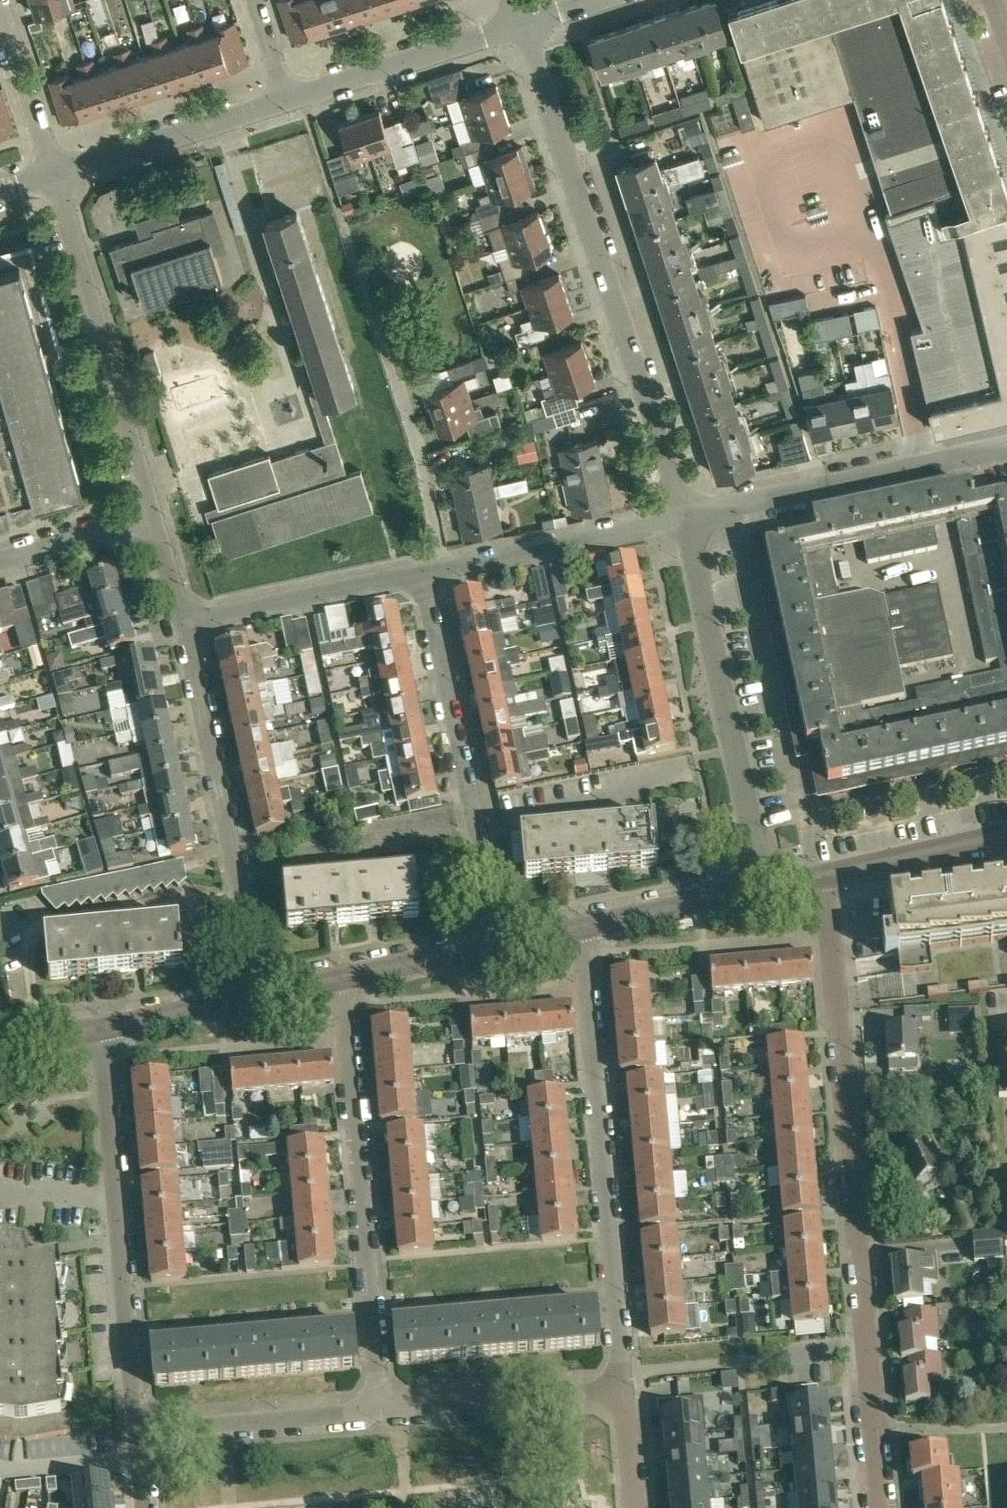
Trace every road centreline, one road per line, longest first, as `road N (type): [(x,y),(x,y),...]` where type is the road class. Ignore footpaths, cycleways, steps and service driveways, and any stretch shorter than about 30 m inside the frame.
road 1 (unclassified): [(684,515),(521,25)]
road 2 (unclassified): [(865,1347),(822,874)]
road 3 (residential): [(622,1389),(581,926)]
road 4 (residential): [(381,1410),(342,977)]
road 5 (residential): [(139,1431),(101,1028)]
road 6 (unclassified): [(764,887),(684,515)]
road 7 (unclassified): [(262,994),(185,622)]
road 8 (unclassified): [(500,943),(422,572)]
road 9 (unclassified): [(154,517),(55,174)]
road 10 (unclassified): [(684,515),(1006,446)]
road 11 (unclassified): [(441,568),(684,515)]
road 12 (unclassified): [(285,100),(521,25)]
road 13 (residential): [(139,1431),(381,1410)]
road 14 (unclassified): [(185,622),(422,572)]
road 15 (residential): [(381,1410),(622,1389)]
road 16 (unclassified): [(55,174),(285,100)]
road 17 (residential): [(822,874),(1006,832)]
road 18 (unclassified): [(441,568),(396,386)]
road 19 (residential): [(581,926),(764,887)]
road 20 (residential): [(55,174),(0,17)]
road 21 (residential): [(101,1028),(262,994)]
road 22 (residential): [(342,977),(500,943)]
road 23 (unclassified): [(879,1507),(865,1347)]
road 24 (unclassified): [(0,561),(154,517)]

